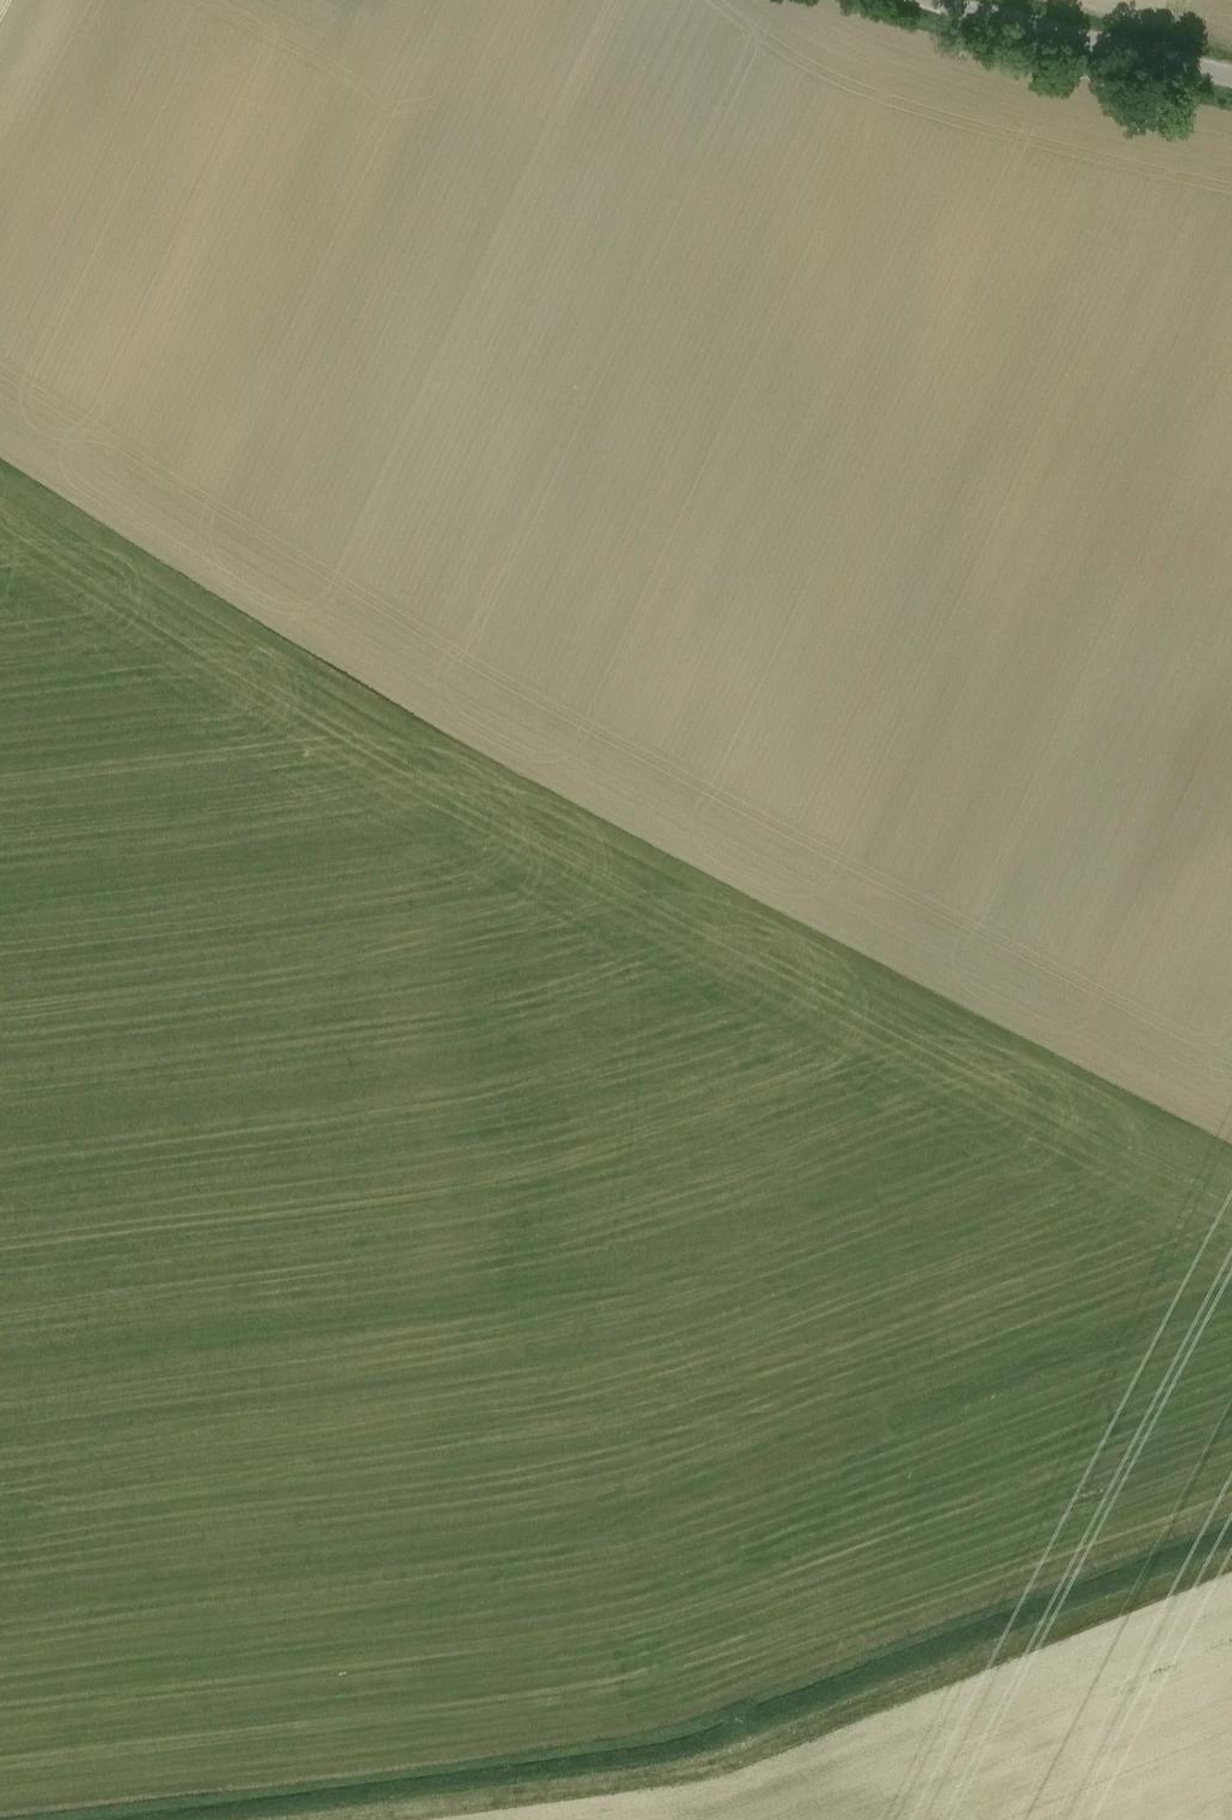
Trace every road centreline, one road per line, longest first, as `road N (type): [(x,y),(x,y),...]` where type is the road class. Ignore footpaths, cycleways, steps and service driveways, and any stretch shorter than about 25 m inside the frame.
road 1 (unclassified): [(1231,77),(940,0)]

